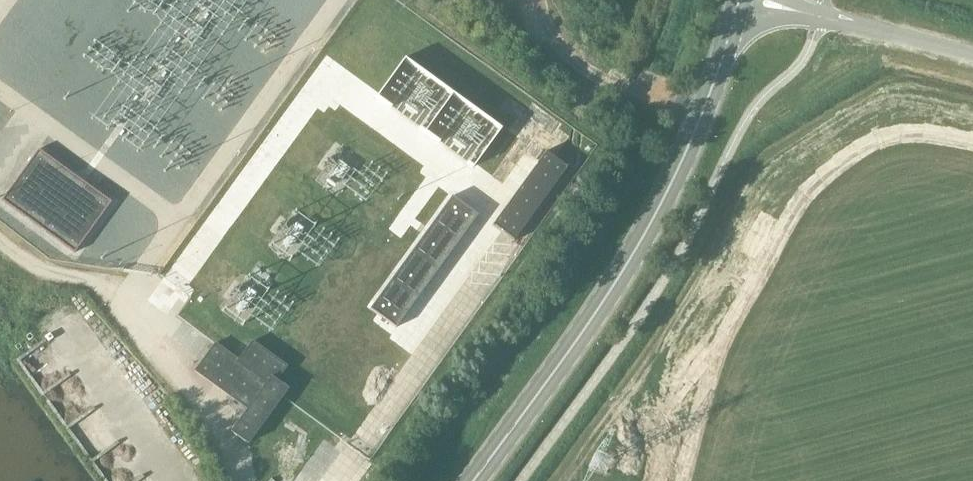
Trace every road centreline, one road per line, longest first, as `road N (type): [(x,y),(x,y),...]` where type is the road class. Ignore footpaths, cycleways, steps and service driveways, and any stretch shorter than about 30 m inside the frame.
road 1 (secondary): [(473,480),(632,254),(694,135),(737,9)]
road 2 (unclassified): [(972,54),(801,12)]
road 3 (track): [(0,246),(38,269),(124,298)]

